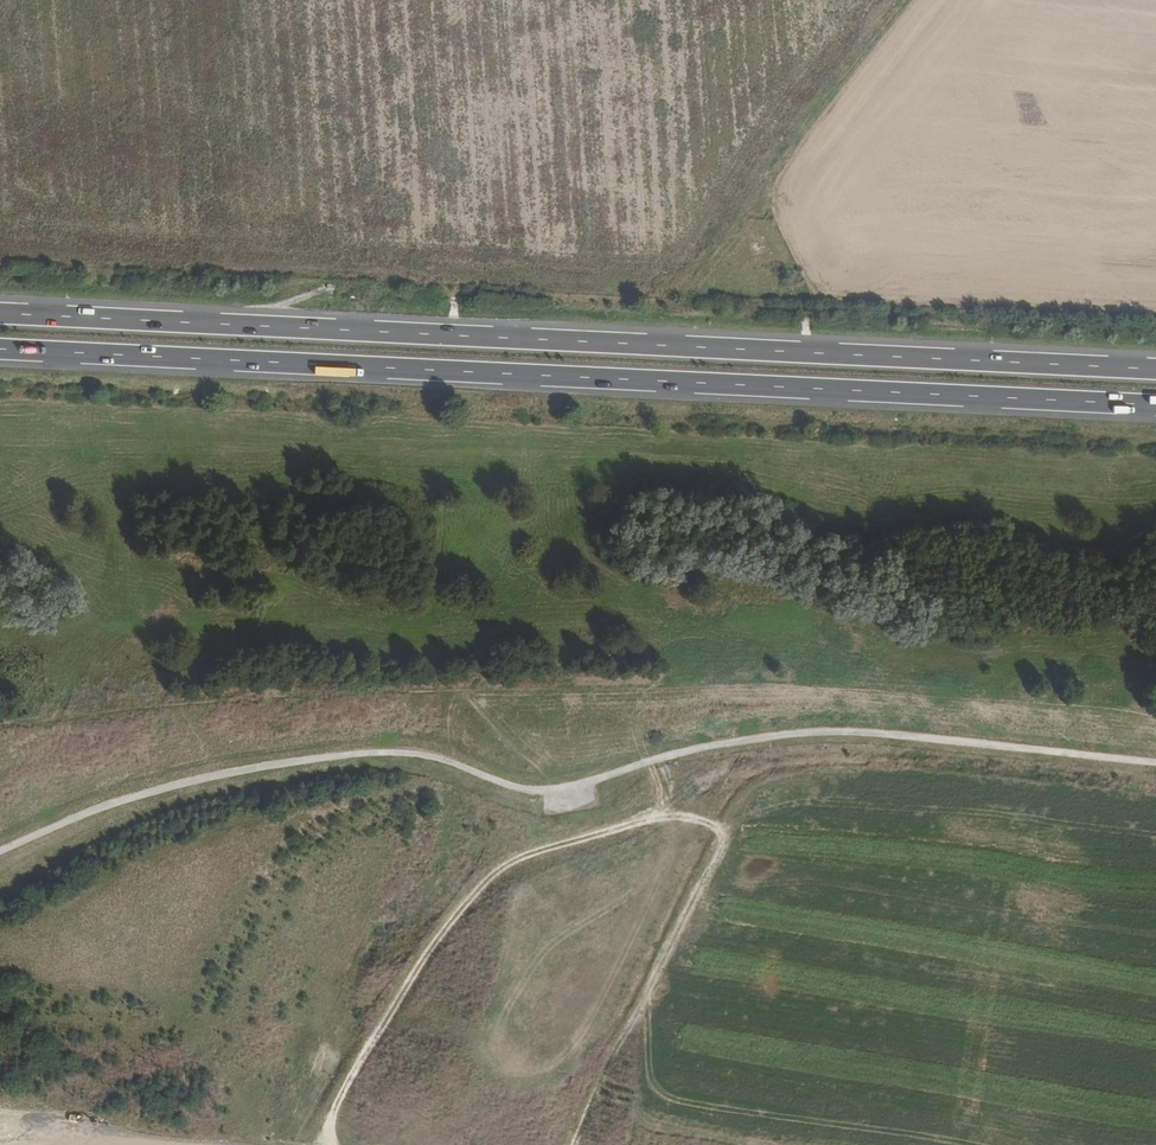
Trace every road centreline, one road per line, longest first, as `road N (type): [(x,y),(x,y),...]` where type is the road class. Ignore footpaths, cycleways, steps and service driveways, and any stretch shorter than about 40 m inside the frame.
road 1 (trunk): [(0,348),(1155,404)]
road 2 (trunk): [(1155,368),(0,313)]
road 3 (track): [(326,1144),(336,1111),(409,980),(502,868),(629,825),(676,816),(711,824),(724,836),(722,855),(573,1144)]
road 4 (track): [(981,1144),(668,1099),(652,1088),(646,996)]

